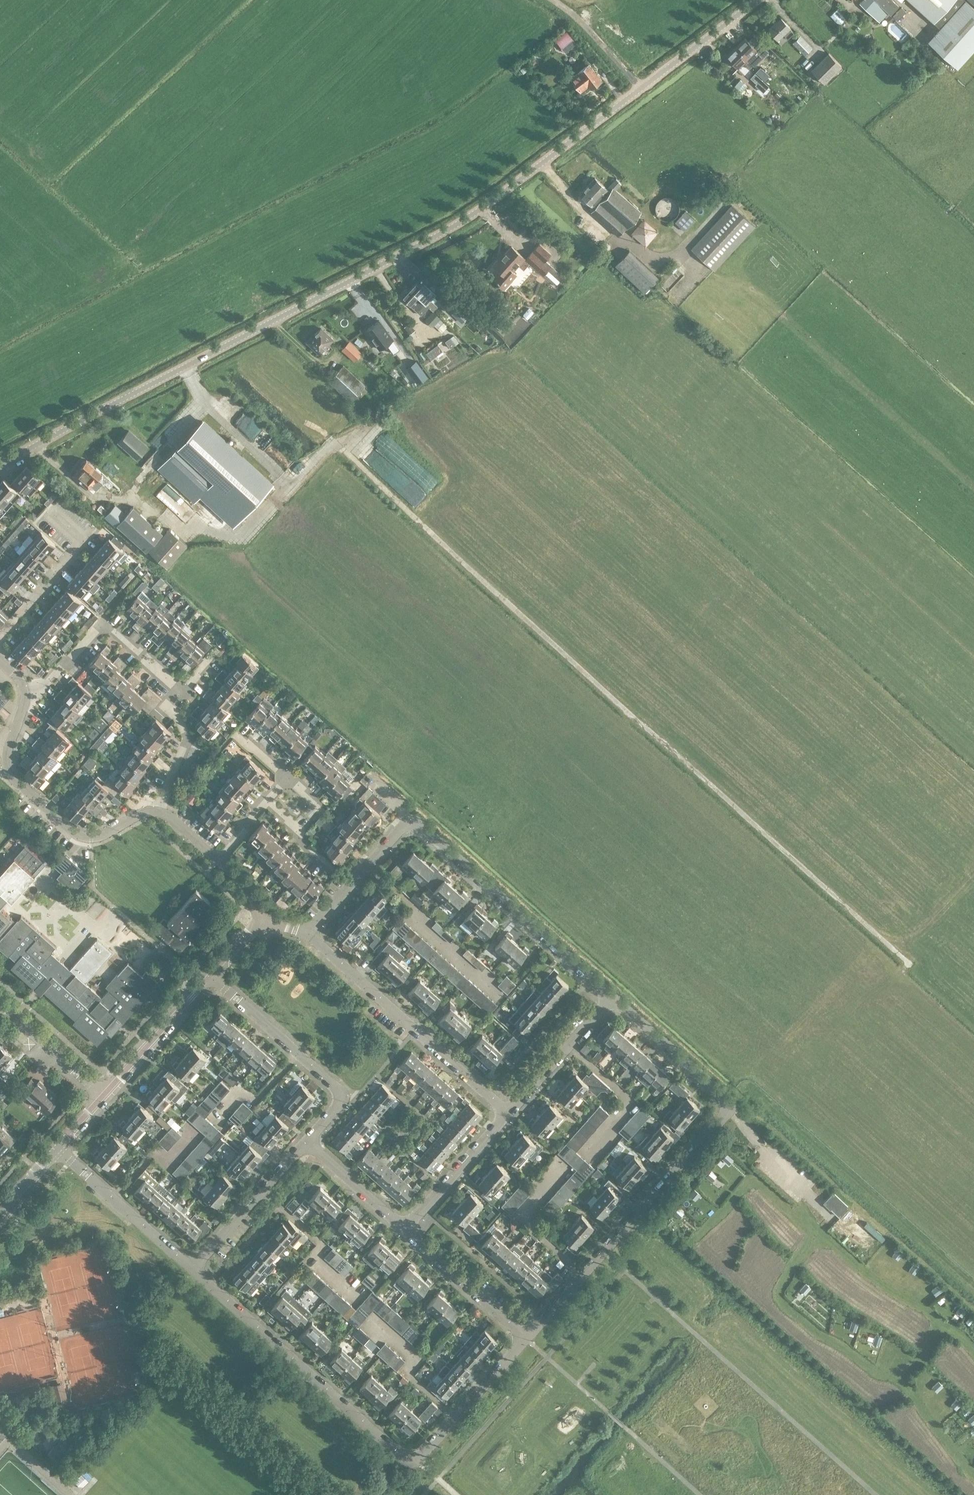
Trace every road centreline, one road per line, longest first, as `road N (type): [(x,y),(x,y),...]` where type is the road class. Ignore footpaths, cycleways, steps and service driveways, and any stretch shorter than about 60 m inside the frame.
road 1 (tertiary): [(0,464),(423,243),(523,179),(756,0)]
road 2 (track): [(905,958),(337,439),(306,421)]
road 3 (residential): [(581,1271),(723,1105),(611,999)]
road 4 (track): [(337,439),(243,533),(183,528),(132,495),(91,497),(38,445)]
road 5 (track): [(819,1239),(930,1313),(937,1328),(923,1357),(896,1377),(973,1473)]
road 6 (residential): [(611,999),(421,829),(401,829),(367,869)]
road 7 (residential): [(425,1447),(395,1451),(194,1270)]
road 8 (track): [(896,1377),(824,1339),(776,1297),(791,1264),(819,1239),(798,1197),(801,1188)]
road 9 (residential): [(510,1115),(311,932)]
road 10 (residential): [(158,812),(102,837),(67,829),(7,763),(27,694)]
road 11 (residential): [(310,1141),(341,1103),(336,1084),(214,974)]
road 12 (residential): [(27,694),(46,686),(107,623),(183,692)]
road 13 (residential): [(367,869),(501,998)]
road 14 (residential): [(194,1270),(58,1150)]
road 15 (residential): [(194,1270),(310,1141)]
road 16 (residential): [(104,1097),(214,974)]
road 17 (residential): [(0,640),(83,541),(56,518)]
road 18 (track): [(833,1219),(722,1108)]
road 19 (residential): [(524,1335),(407,1231)]
road 20 (residential): [(407,1231),(510,1115)]
road 21 (track): [(286,482),(201,400),(188,367)]
road 22 (residential): [(572,1044),(633,1104),(593,1152)]
road 23 (residential): [(581,1271),(522,1215),(560,1170)]
road 24 (residential): [(104,1097),(0,1003)]
road 25 (residential): [(454,1414),(408,1372),(419,1360),(374,1319)]
road 26 (residential): [(158,812),(187,743),(171,706),(183,692)]
road 27 (residential): [(407,1231),(310,1141)]

